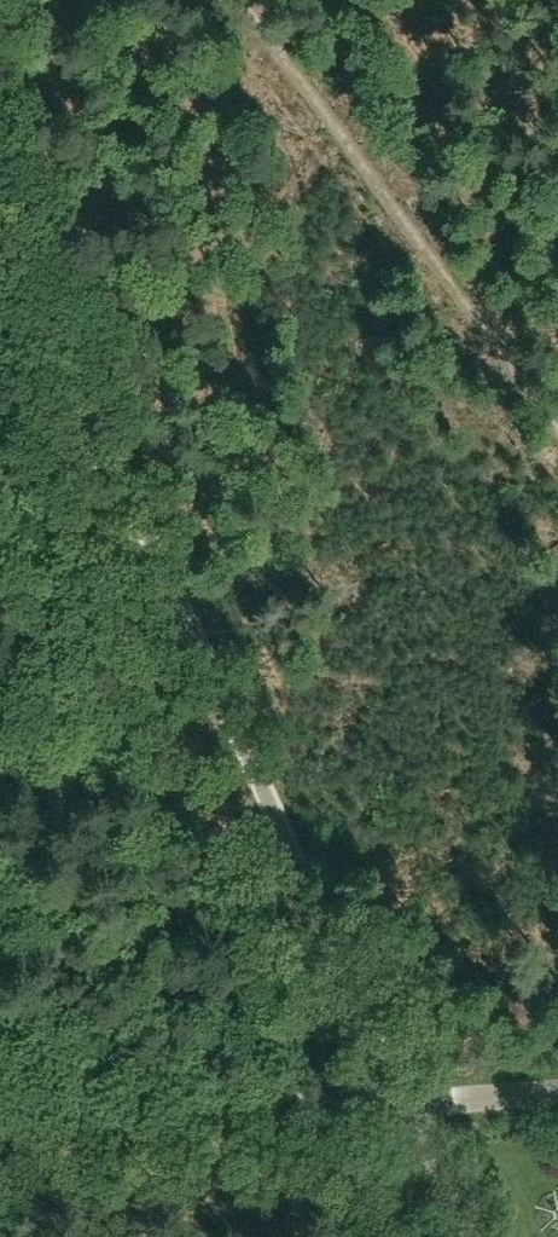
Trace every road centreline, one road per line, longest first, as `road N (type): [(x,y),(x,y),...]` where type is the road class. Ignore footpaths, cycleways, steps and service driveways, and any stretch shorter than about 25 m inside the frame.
road 1 (unclassified): [(406,1106),(0,206)]
road 2 (track): [(557,414),(250,0)]
road 3 (unclassified): [(0,1127),(406,1106)]
road 4 (unclassified): [(406,1106),(557,1093)]
road 5 (unclassified): [(474,1236),(406,1106)]

